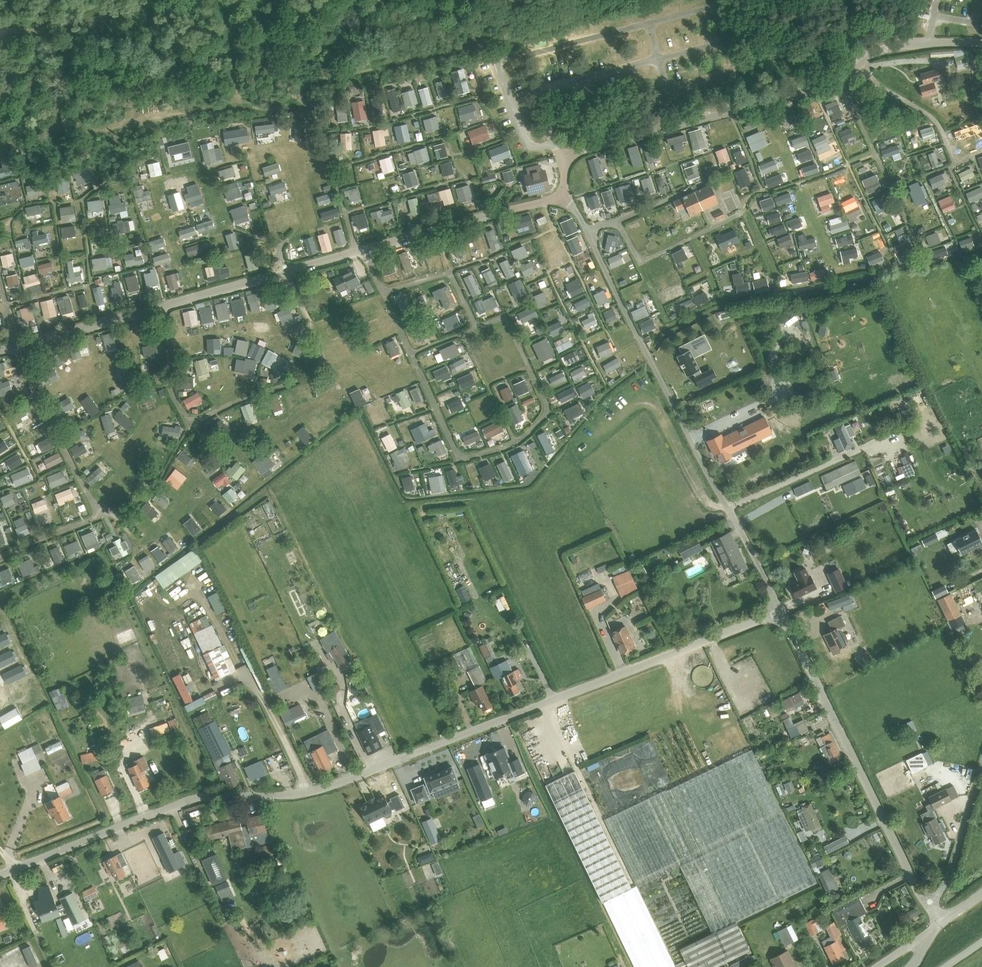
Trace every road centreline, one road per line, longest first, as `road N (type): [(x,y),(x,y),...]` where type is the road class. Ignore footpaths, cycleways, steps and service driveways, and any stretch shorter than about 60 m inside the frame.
road 1 (unclassified): [(0,874),(213,796),(307,796),(781,611)]
road 2 (unclassified): [(564,197),(0,350)]
road 3 (unclassified): [(564,197),(565,164),(588,145),(826,81),(886,49),(926,42),(981,47)]
road 4 (unclassified): [(564,197),(781,611)]
road 5 (unclassified): [(929,901),(781,611)]
road 6 (residential): [(929,901),(952,866),(981,759)]

